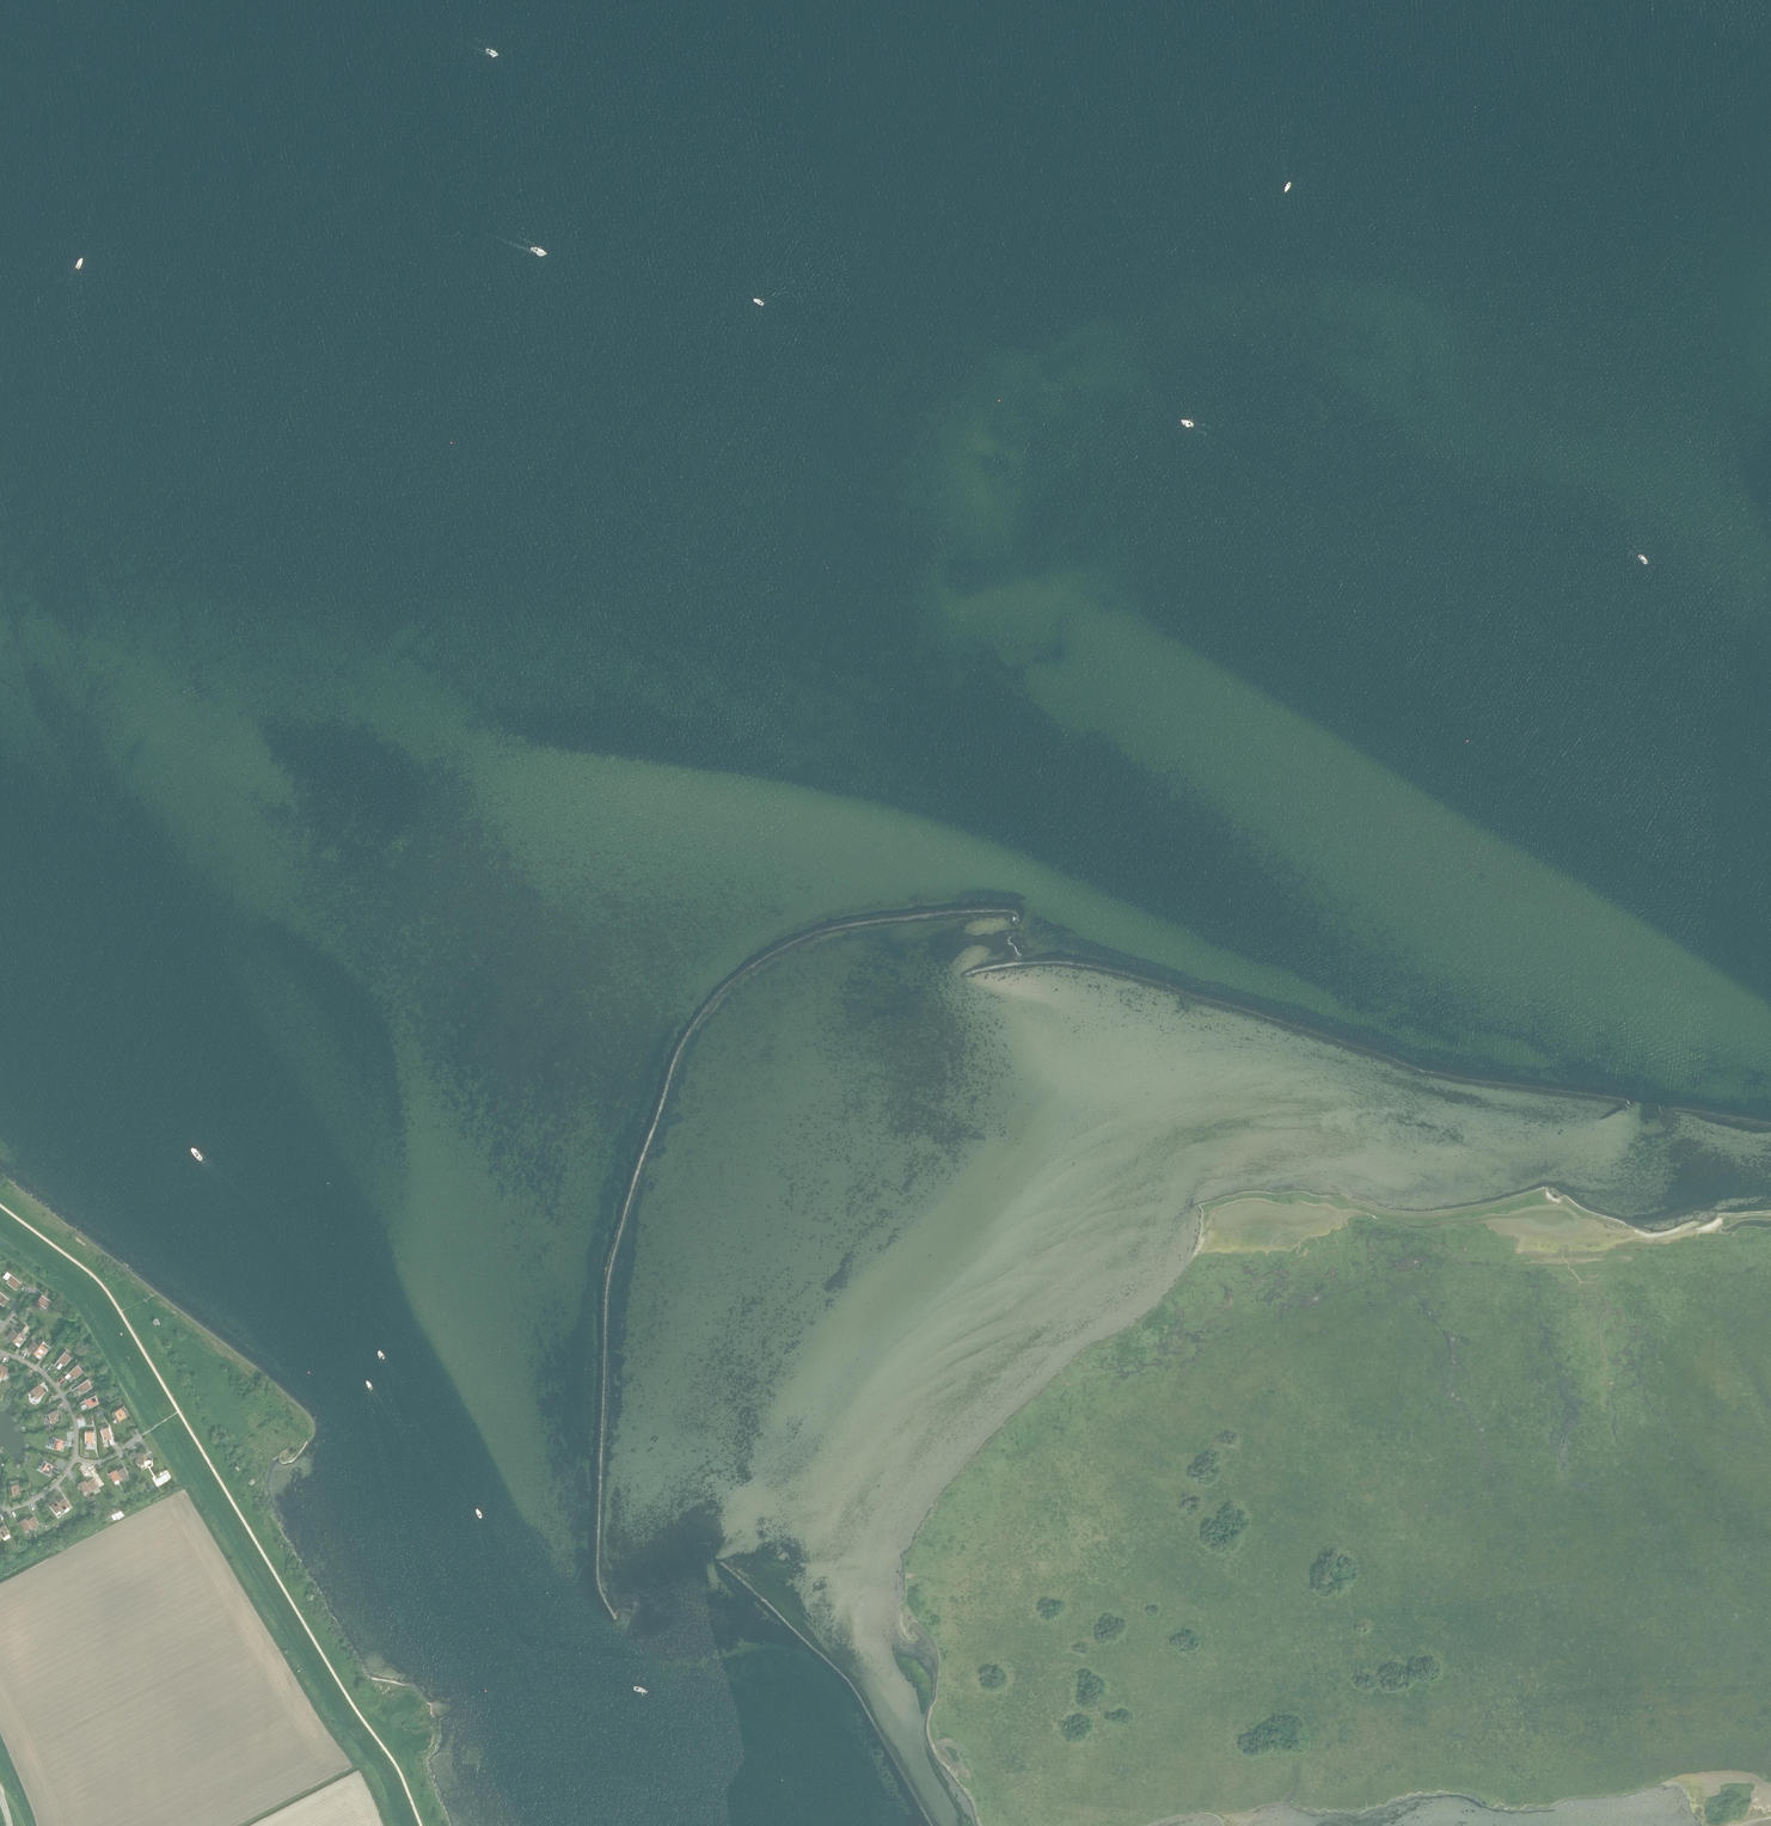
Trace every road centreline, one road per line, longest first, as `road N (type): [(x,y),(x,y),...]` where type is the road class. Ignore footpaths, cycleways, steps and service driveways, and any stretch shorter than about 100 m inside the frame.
road 1 (unclassified): [(76,1458),(77,1423),(59,1389),(45,1373),(0,1351)]

